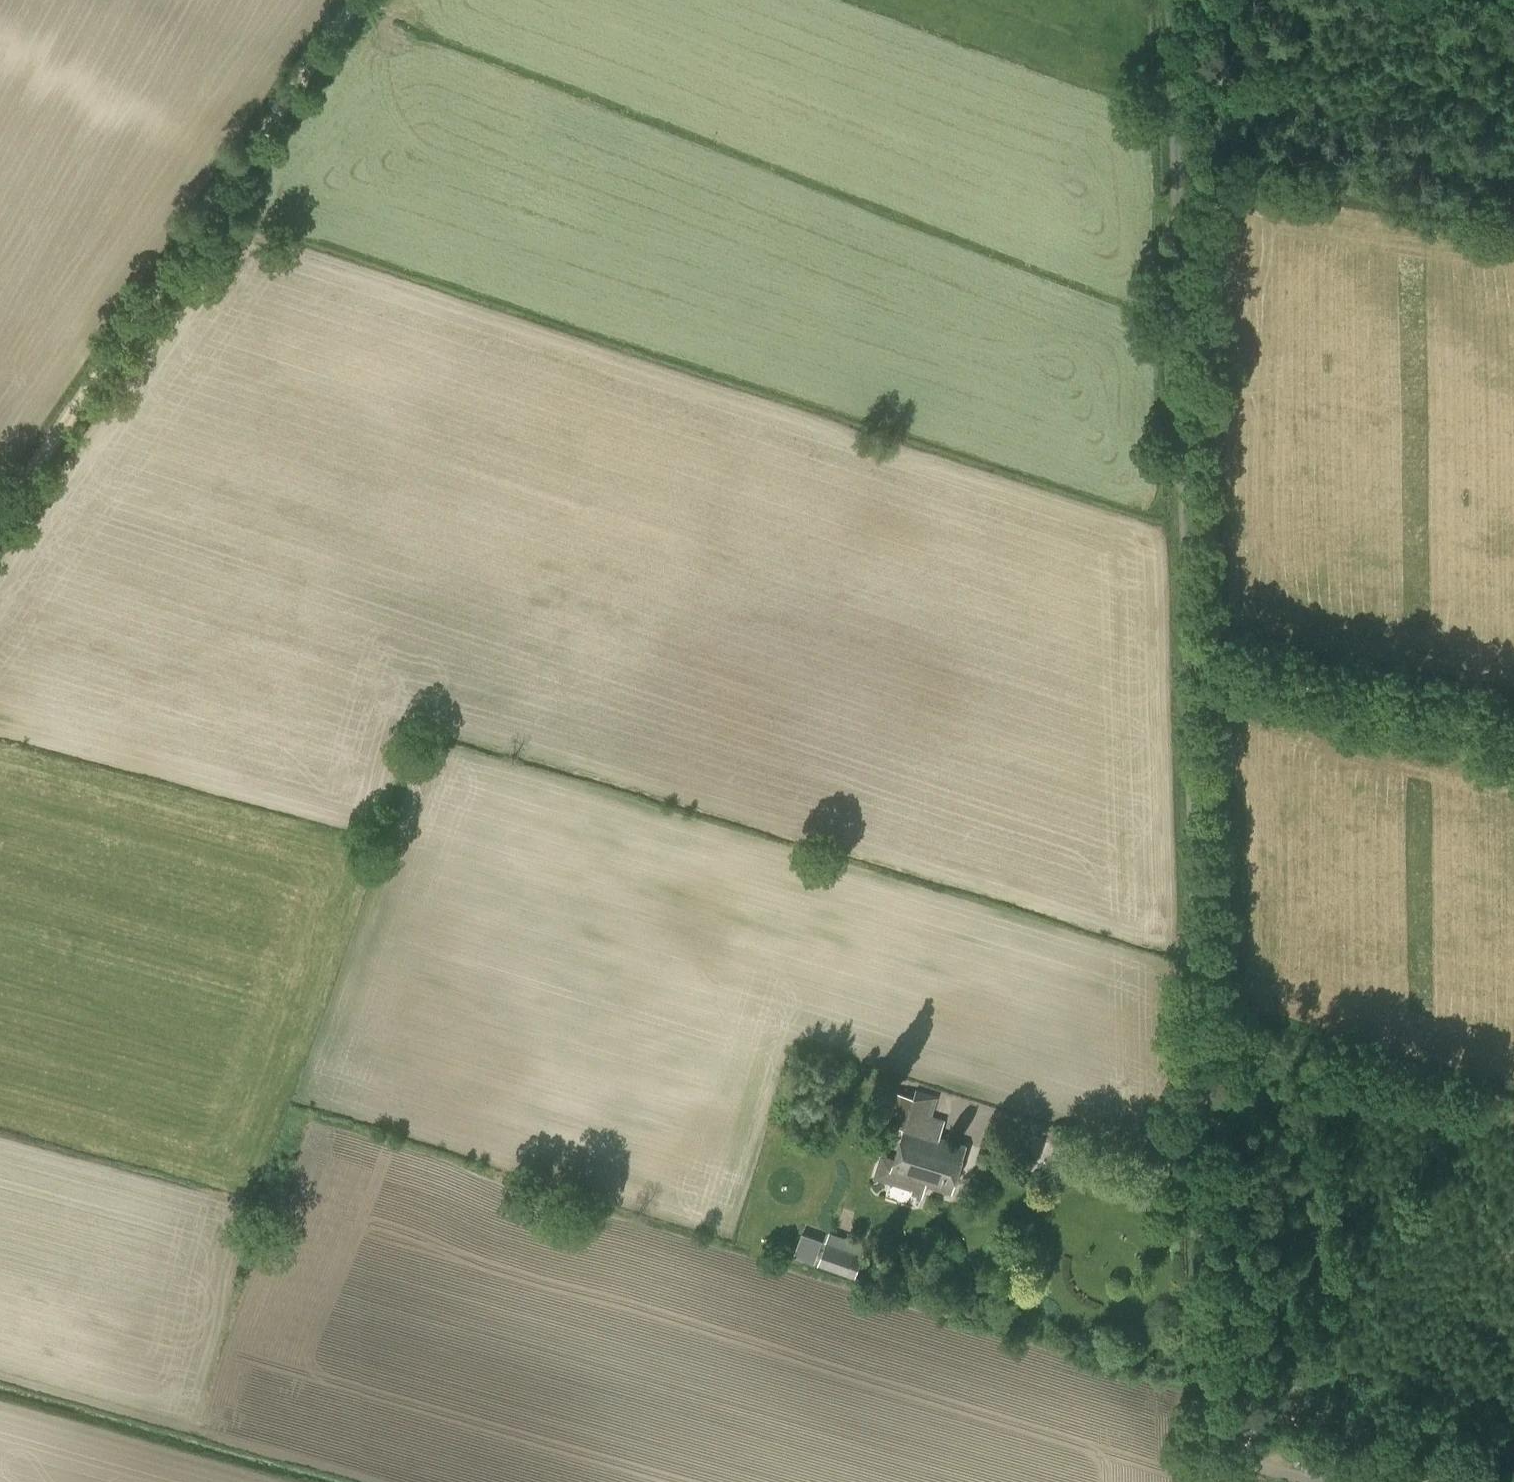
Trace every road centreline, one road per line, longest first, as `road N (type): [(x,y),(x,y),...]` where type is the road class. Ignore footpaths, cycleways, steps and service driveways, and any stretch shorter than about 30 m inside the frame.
road 1 (unclassified): [(1204,1481),(1165,0)]
road 2 (track): [(0,515),(354,0)]

